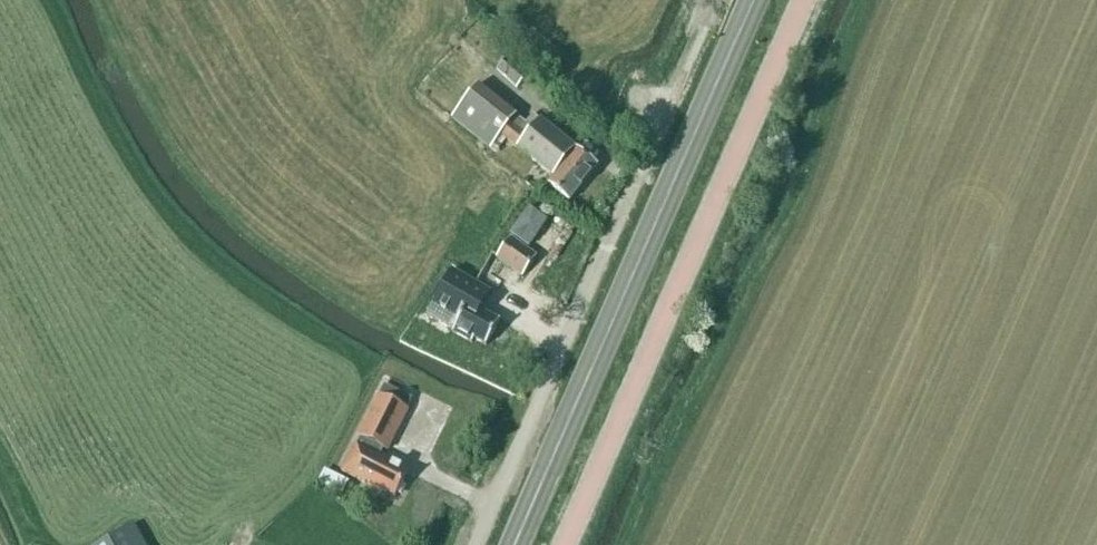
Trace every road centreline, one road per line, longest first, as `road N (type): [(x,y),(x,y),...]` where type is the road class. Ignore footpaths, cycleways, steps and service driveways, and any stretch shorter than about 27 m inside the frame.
road 1 (trunk): [(517,544),(753,0)]
road 2 (unclassified): [(570,544),(805,0)]
road 3 (unclassified): [(471,544),(674,95)]

